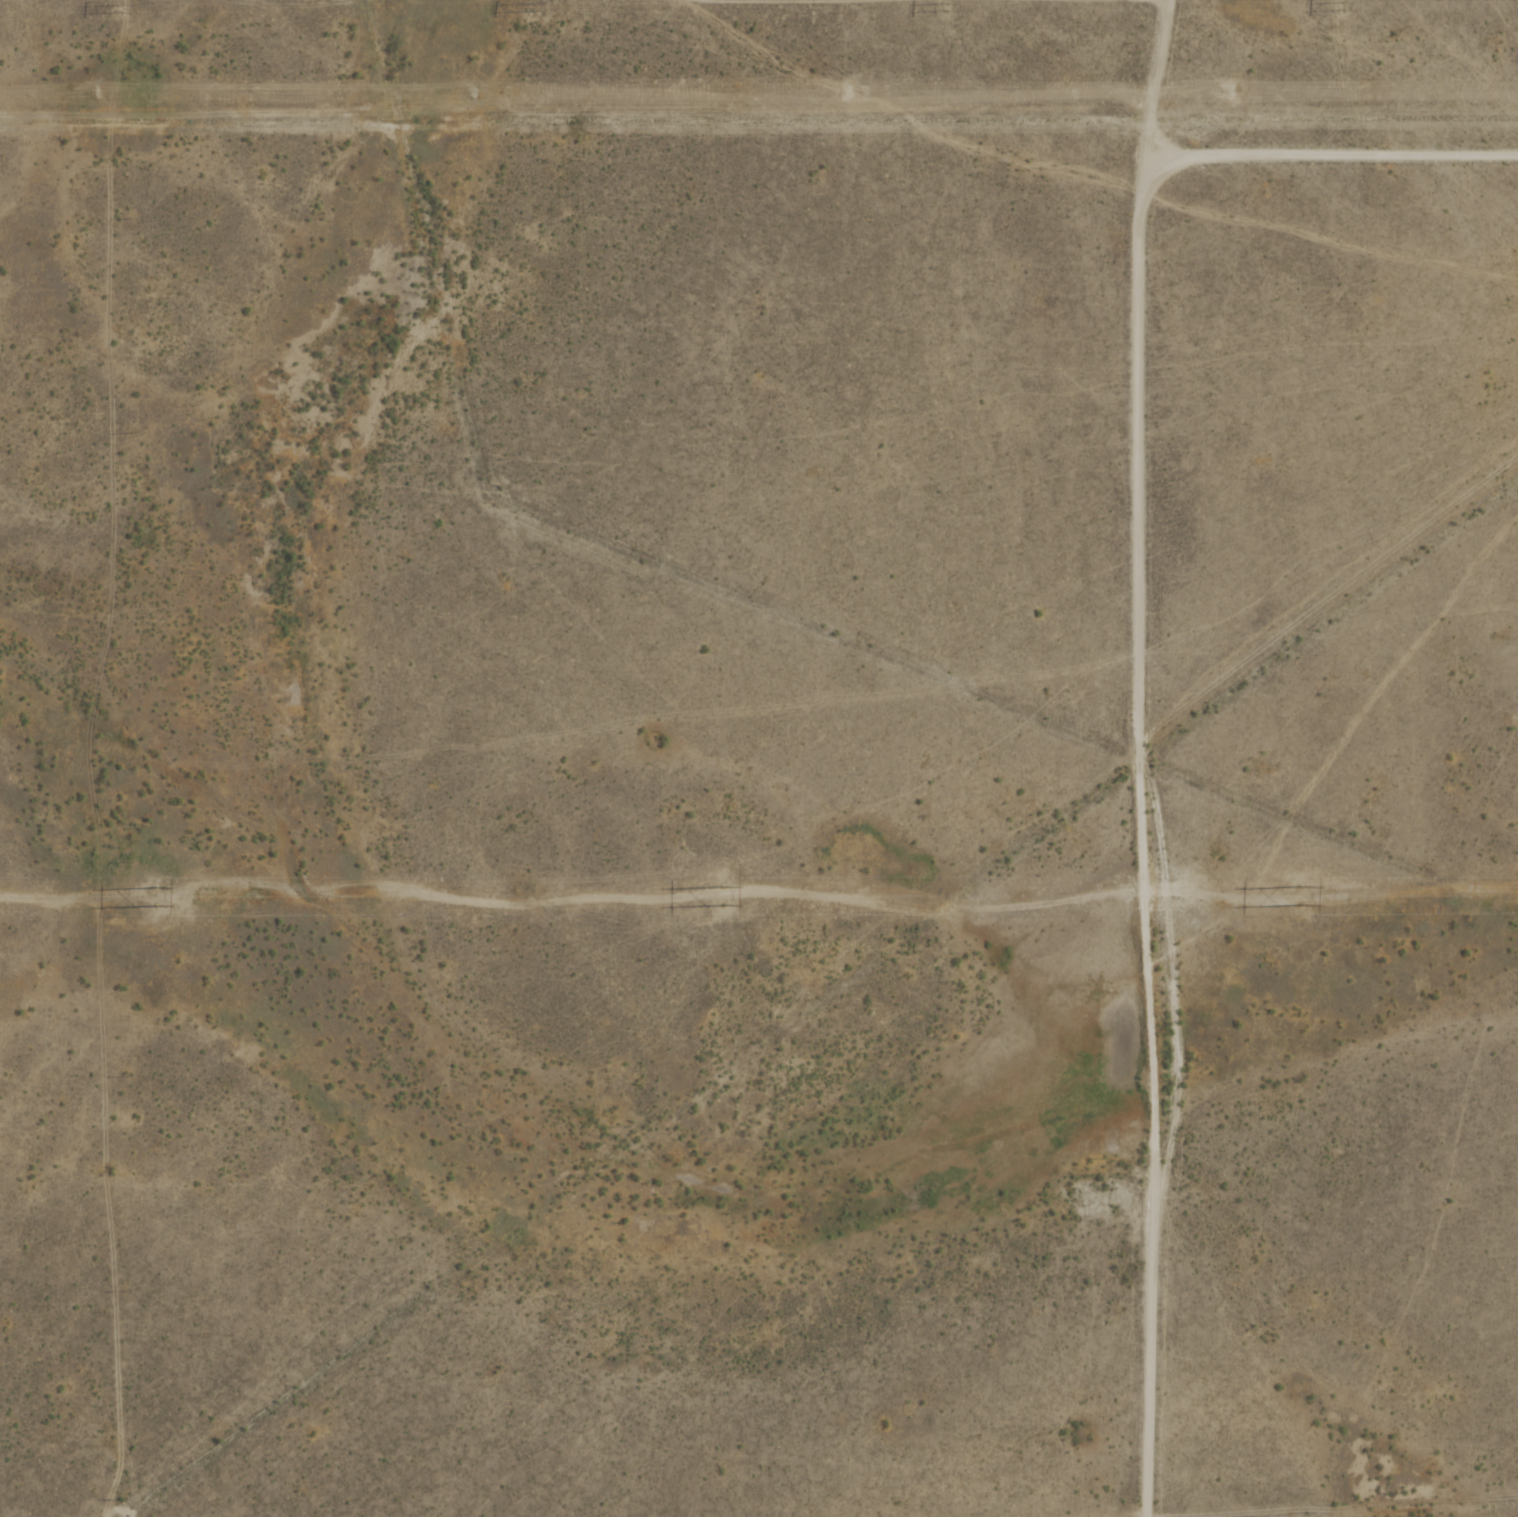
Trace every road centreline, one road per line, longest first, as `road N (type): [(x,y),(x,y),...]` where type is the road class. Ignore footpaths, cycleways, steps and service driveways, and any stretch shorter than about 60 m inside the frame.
road 1 (residential): [(1136,1516),(1129,215),(1140,86),(1158,0)]

